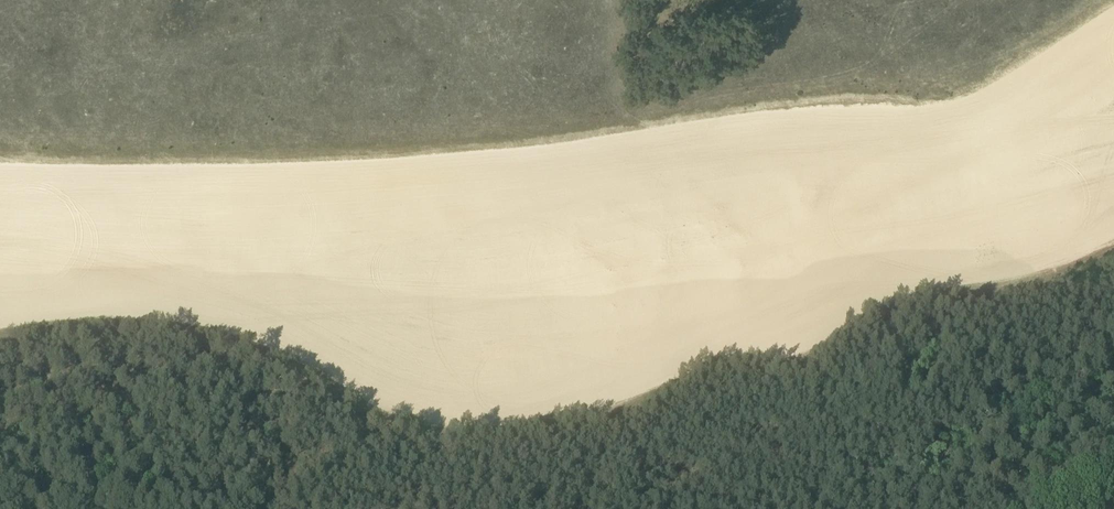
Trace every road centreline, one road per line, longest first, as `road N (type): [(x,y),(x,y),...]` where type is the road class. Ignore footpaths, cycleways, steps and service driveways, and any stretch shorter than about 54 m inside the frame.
road 1 (track): [(1113,74),(1067,118),(1001,149),(932,169),(582,208),(0,231)]
road 2 (track): [(1113,138),(932,169)]

